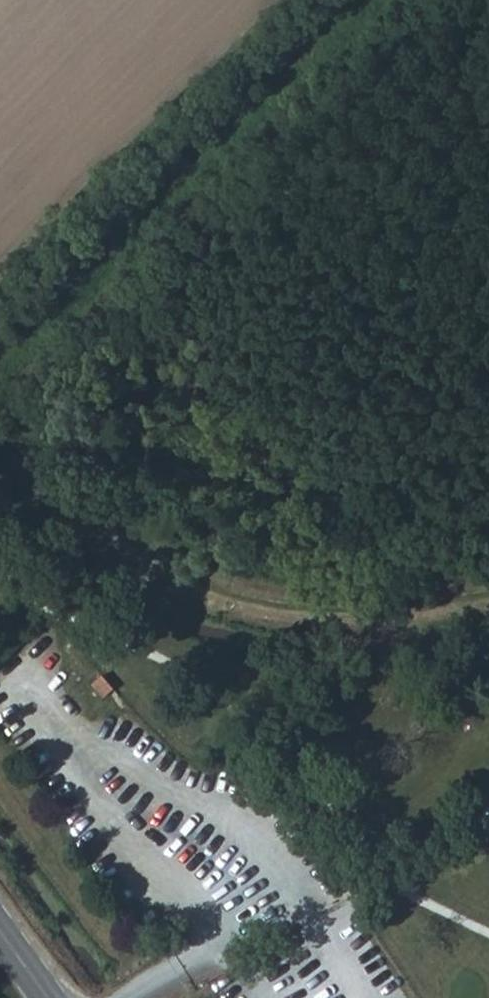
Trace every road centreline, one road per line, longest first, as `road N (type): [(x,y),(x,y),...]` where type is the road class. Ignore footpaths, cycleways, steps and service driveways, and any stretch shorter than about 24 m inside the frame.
road 1 (track): [(488,591),(344,617),(229,599),(0,440)]
road 2 (track): [(362,0),(0,341)]

